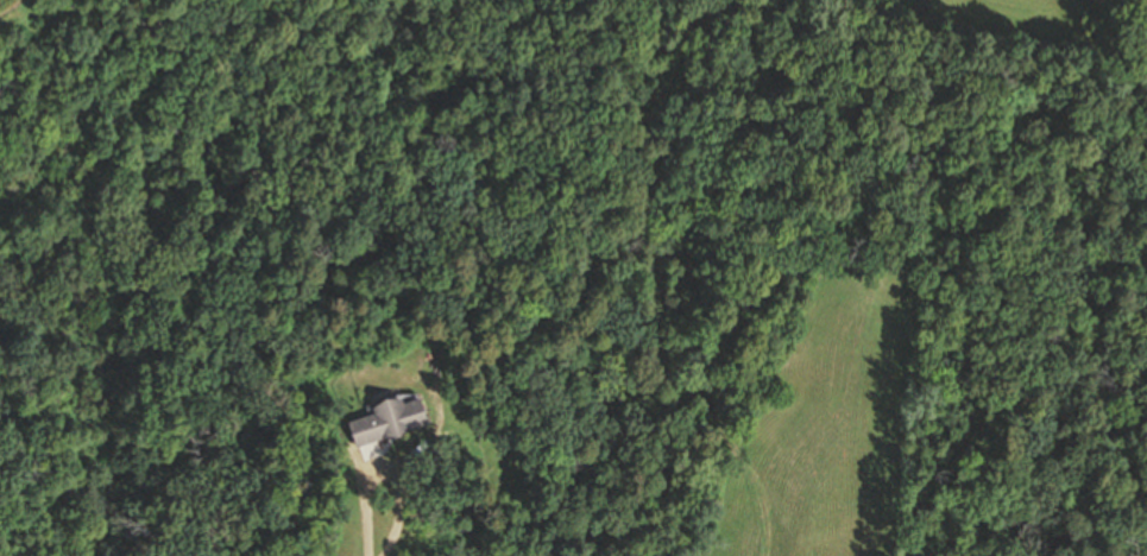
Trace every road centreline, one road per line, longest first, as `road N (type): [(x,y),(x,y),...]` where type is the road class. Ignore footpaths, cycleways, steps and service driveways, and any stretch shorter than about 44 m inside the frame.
road 1 (track): [(584,0),(546,53),(536,91),(541,134),(581,196),(591,240),(567,462),(526,555)]

